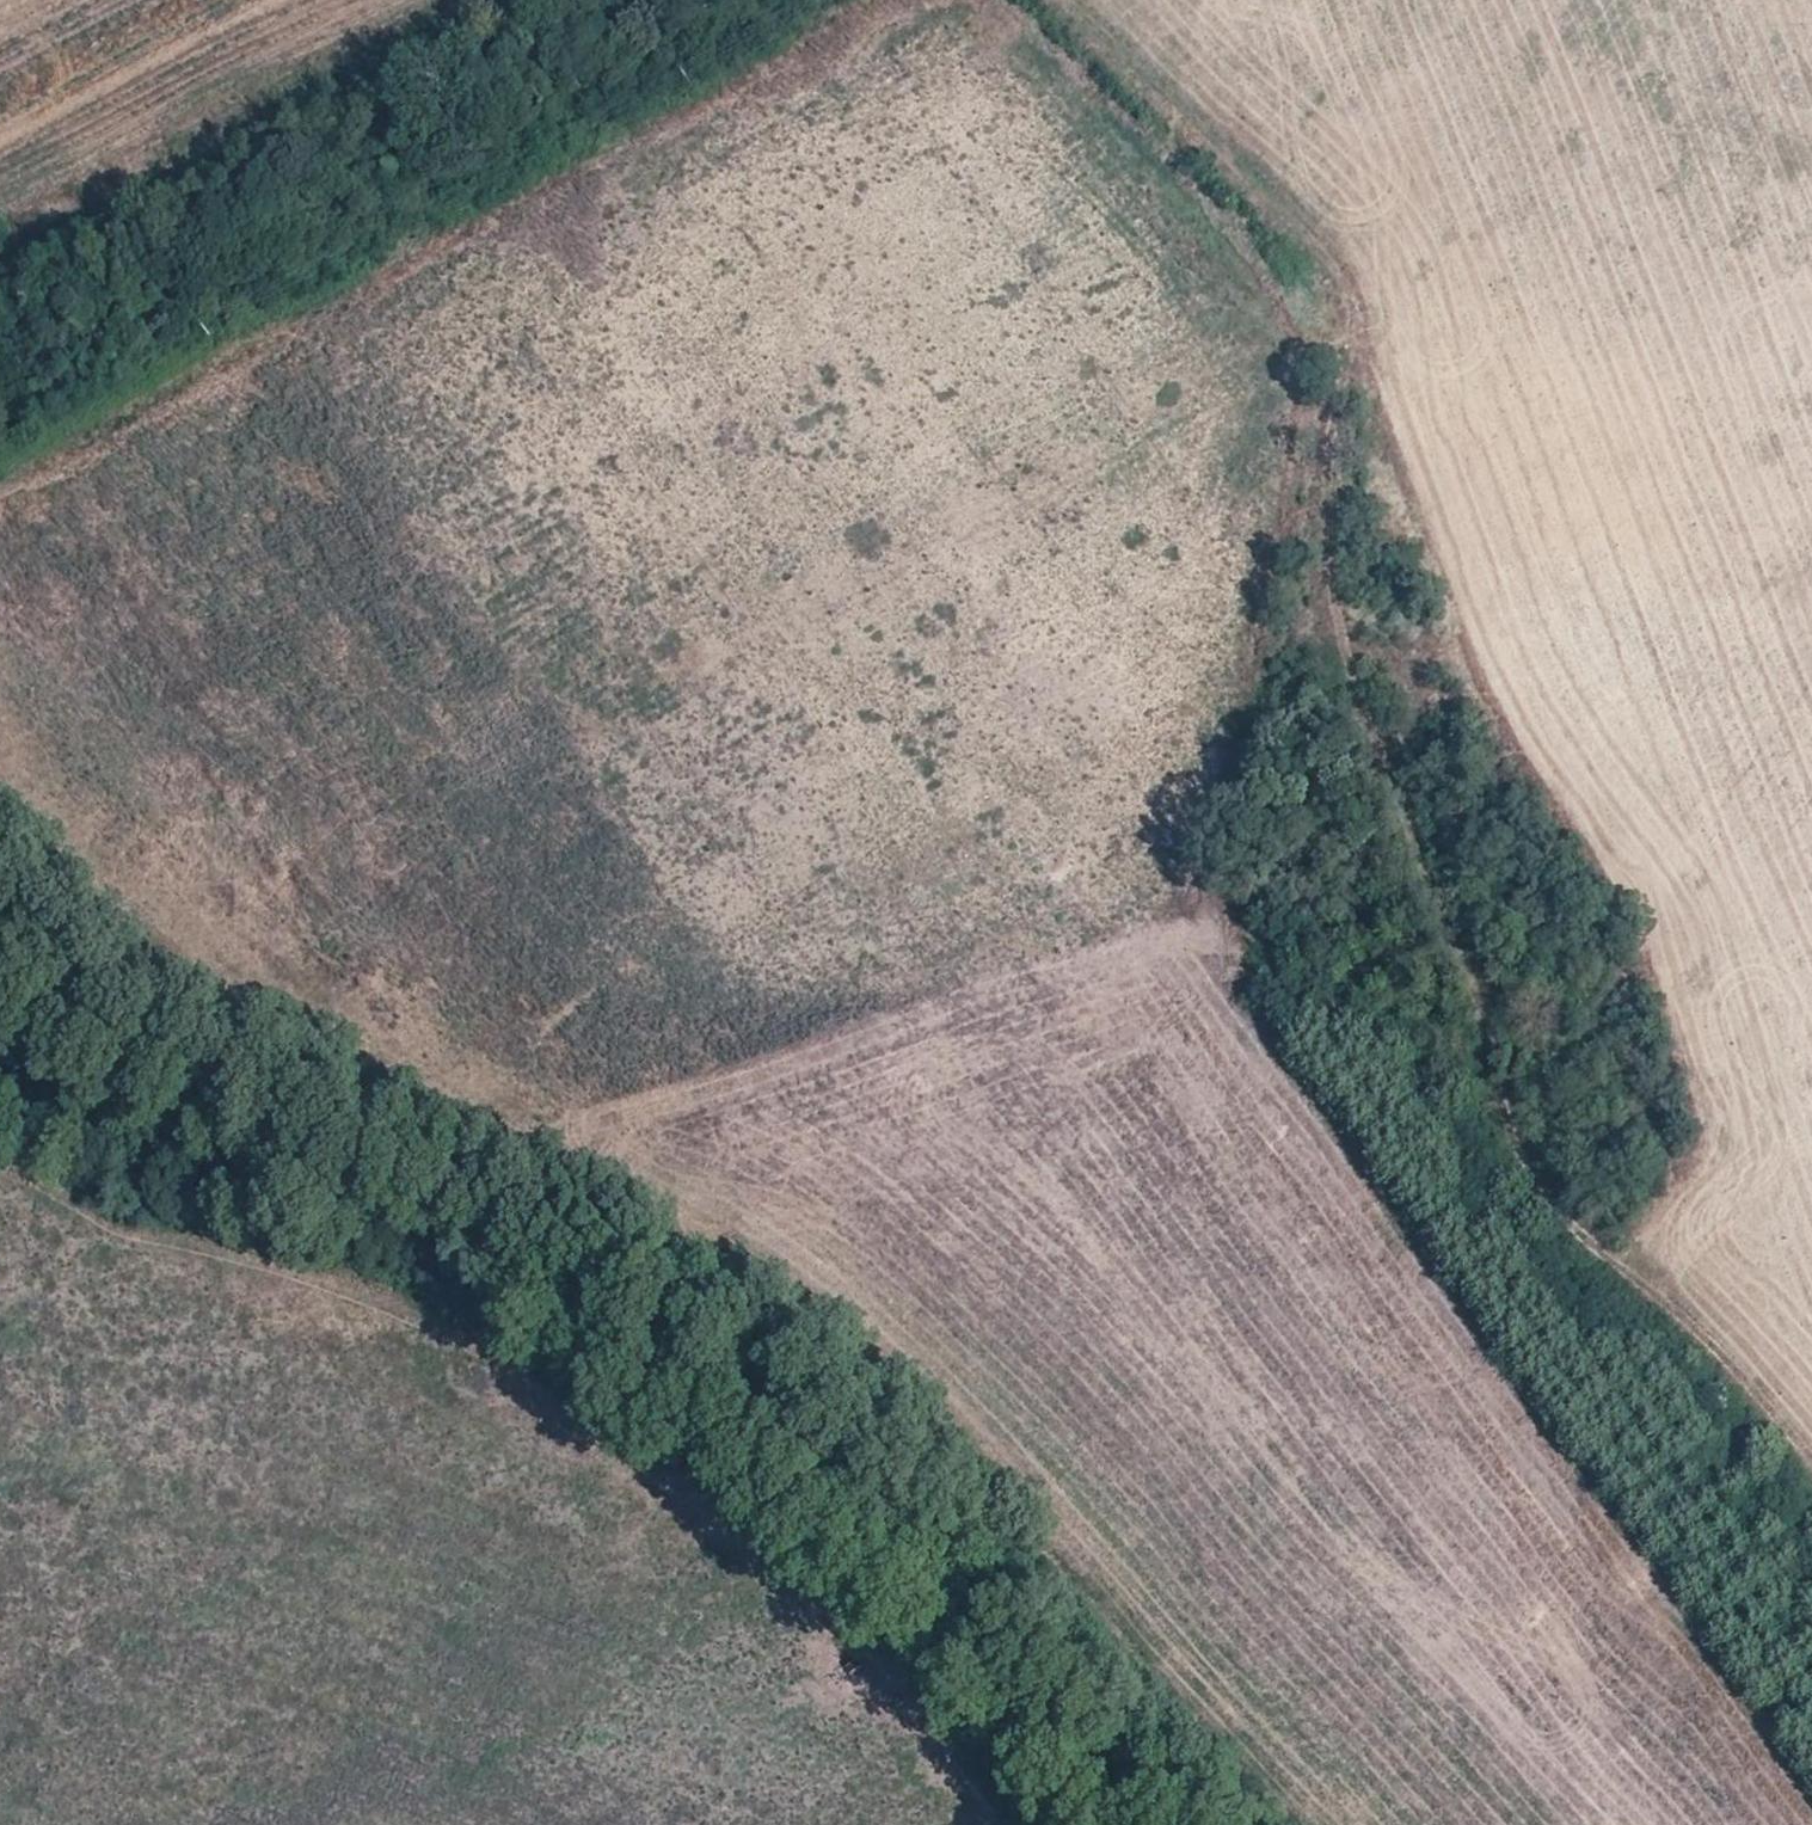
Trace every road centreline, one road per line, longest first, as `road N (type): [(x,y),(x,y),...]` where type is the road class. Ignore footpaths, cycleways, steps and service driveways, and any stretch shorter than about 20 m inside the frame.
road 1 (track): [(1059,0),(1318,243),(1354,337),(1321,482),(1359,727),(1500,1091),(1681,1337),(1811,1479)]
road 2 (track): [(0,1144),(129,1218),(471,1316),(934,1727),(1003,1824)]

